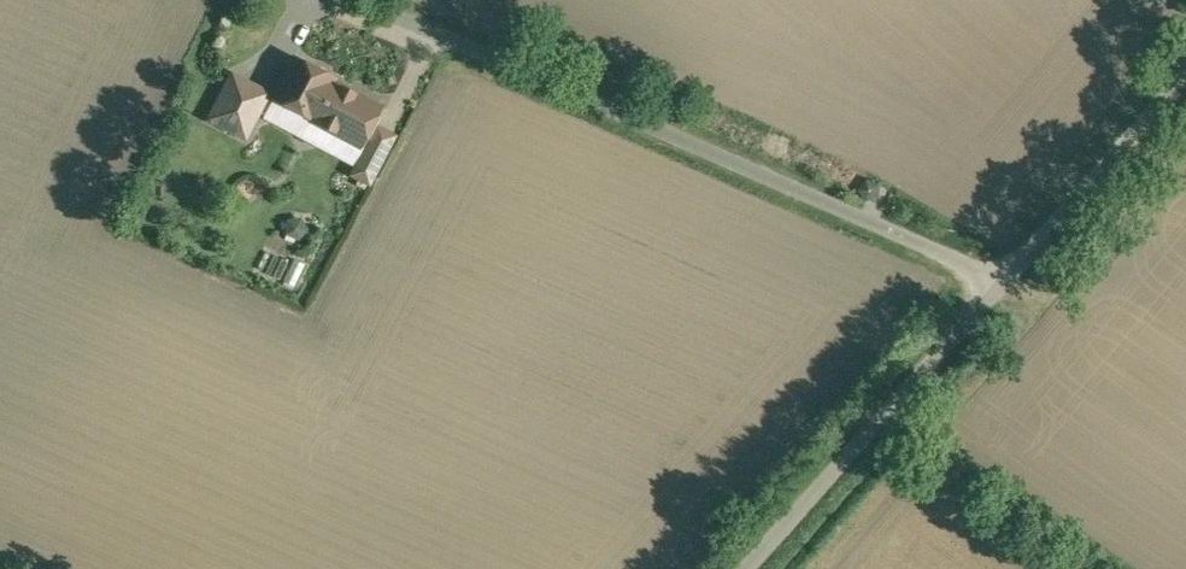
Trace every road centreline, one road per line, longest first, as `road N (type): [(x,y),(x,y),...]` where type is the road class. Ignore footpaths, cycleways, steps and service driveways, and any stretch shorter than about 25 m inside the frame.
road 1 (unclassified): [(346,0),(1002,280)]
road 2 (unclassified): [(1002,280),(746,568)]
road 3 (unclassified): [(1185,75),(1002,280)]

